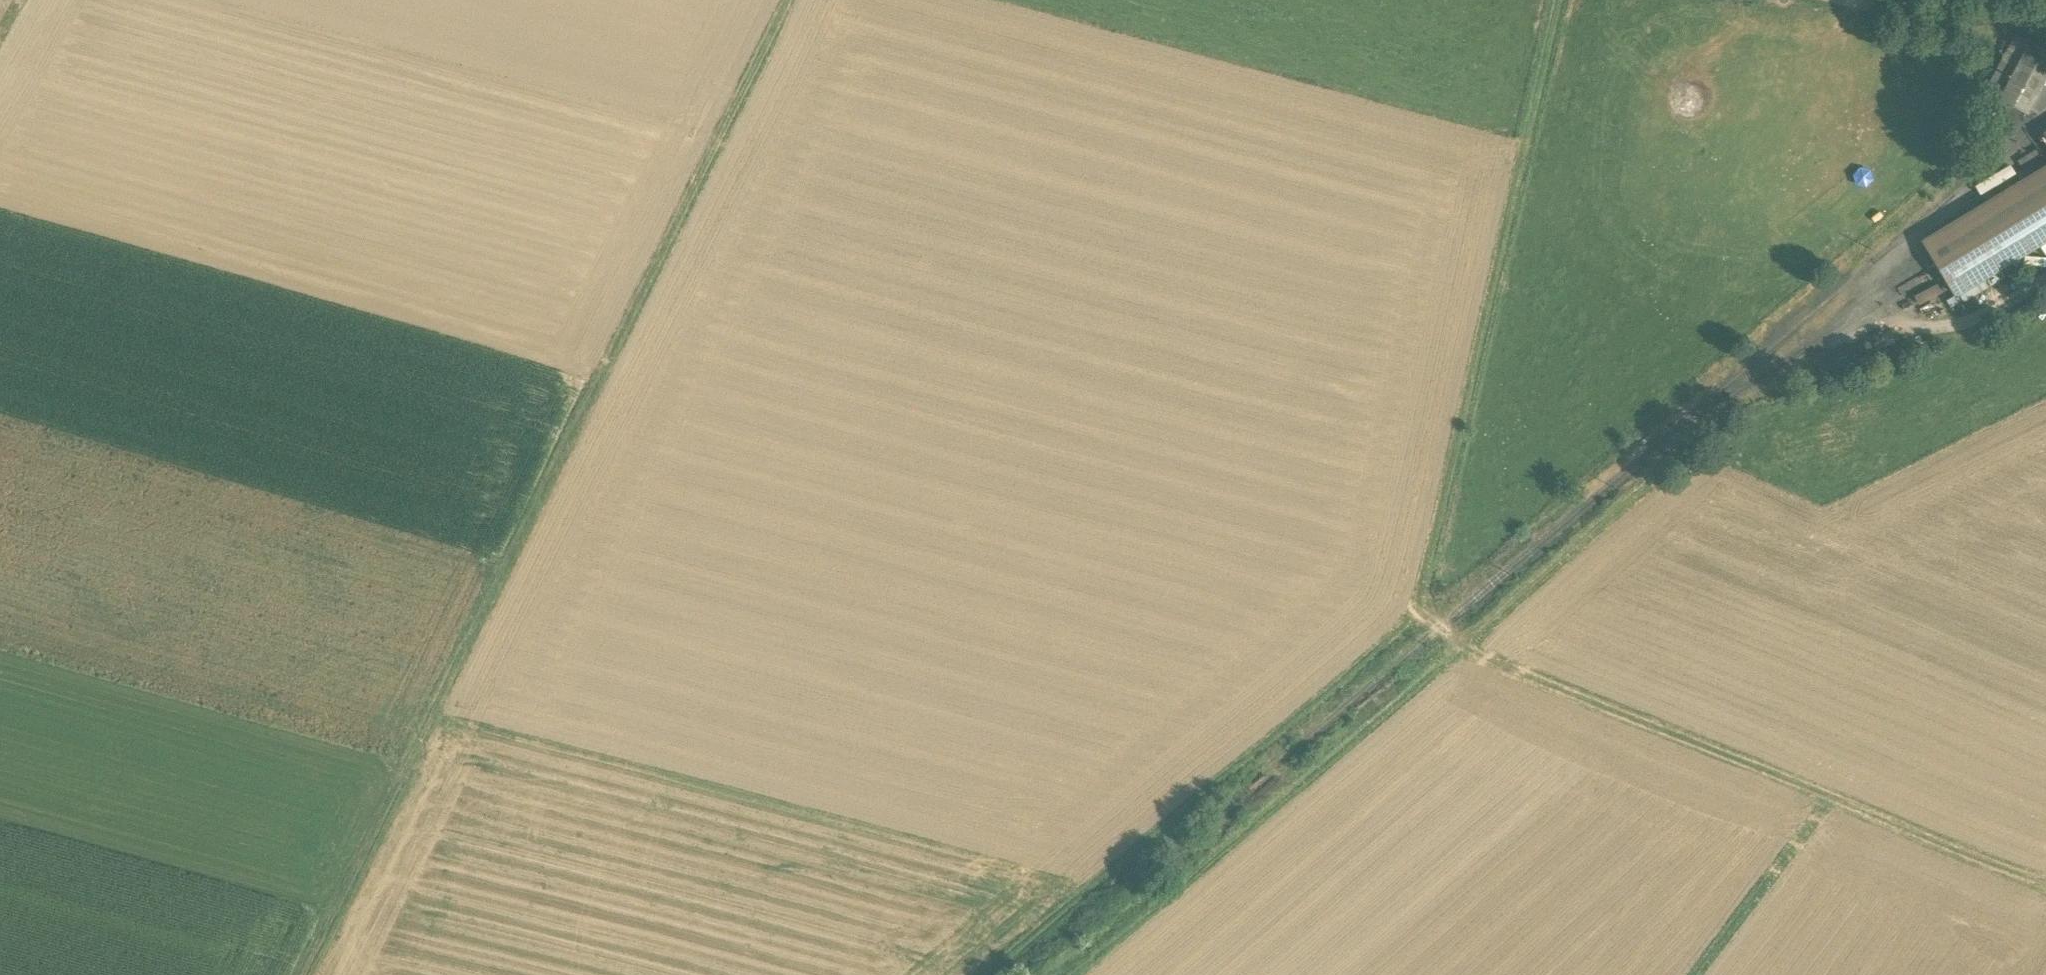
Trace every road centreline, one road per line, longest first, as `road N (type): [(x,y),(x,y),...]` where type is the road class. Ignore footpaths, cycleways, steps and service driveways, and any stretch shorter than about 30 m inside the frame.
road 1 (track): [(1087,974),(1462,641),(1500,668),(2045,887)]
road 2 (track): [(320,974),(803,0)]
road 3 (track): [(1560,0),(1470,441),(1425,609),(1435,620)]
road 4 (track): [(1030,974),(1435,620),(1462,641)]
road 5 (track): [(1838,807),(1716,974)]
road 6 (track): [(2045,283),(1991,317),(1930,329)]

